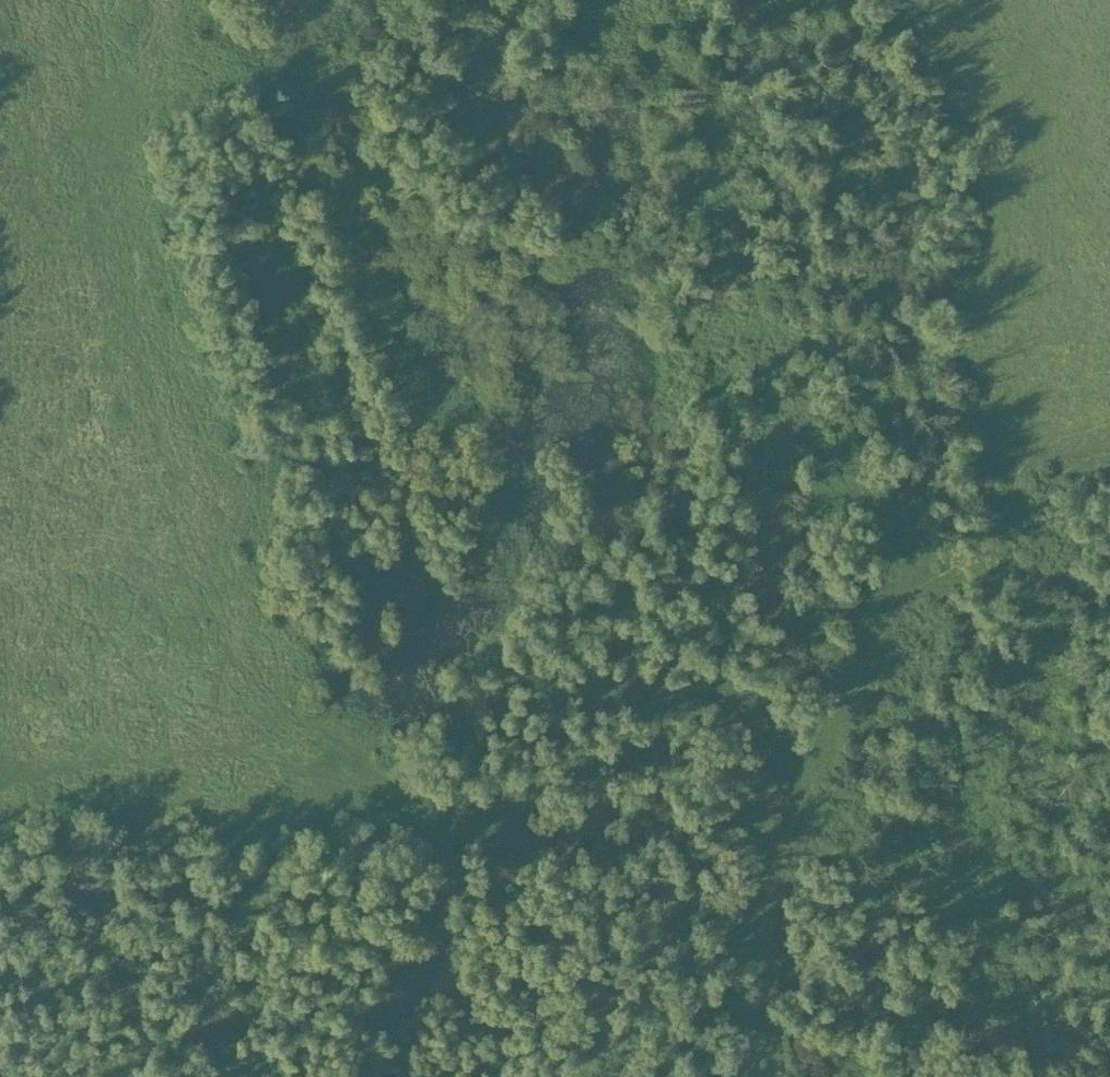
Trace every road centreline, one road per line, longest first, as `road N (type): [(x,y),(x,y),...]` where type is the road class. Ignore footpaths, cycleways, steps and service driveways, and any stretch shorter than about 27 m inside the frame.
road 1 (track): [(764,1076),(745,958),(843,677),(863,633),(913,576),(997,549),(1010,502),(1007,466)]

